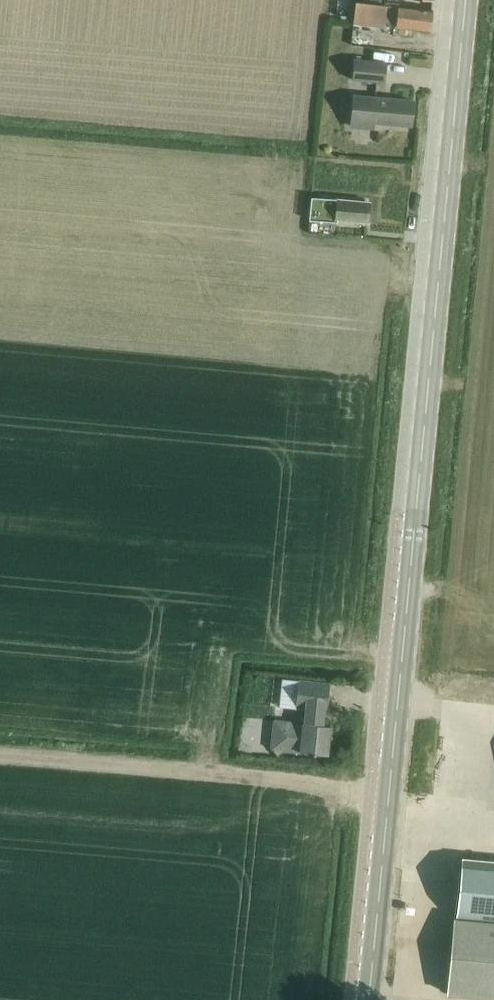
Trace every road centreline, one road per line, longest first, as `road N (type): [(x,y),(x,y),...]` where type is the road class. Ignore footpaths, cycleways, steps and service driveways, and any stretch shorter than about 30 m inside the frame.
road 1 (tertiary): [(368,999),(467,0)]
road 2 (track): [(389,792),(0,762)]

